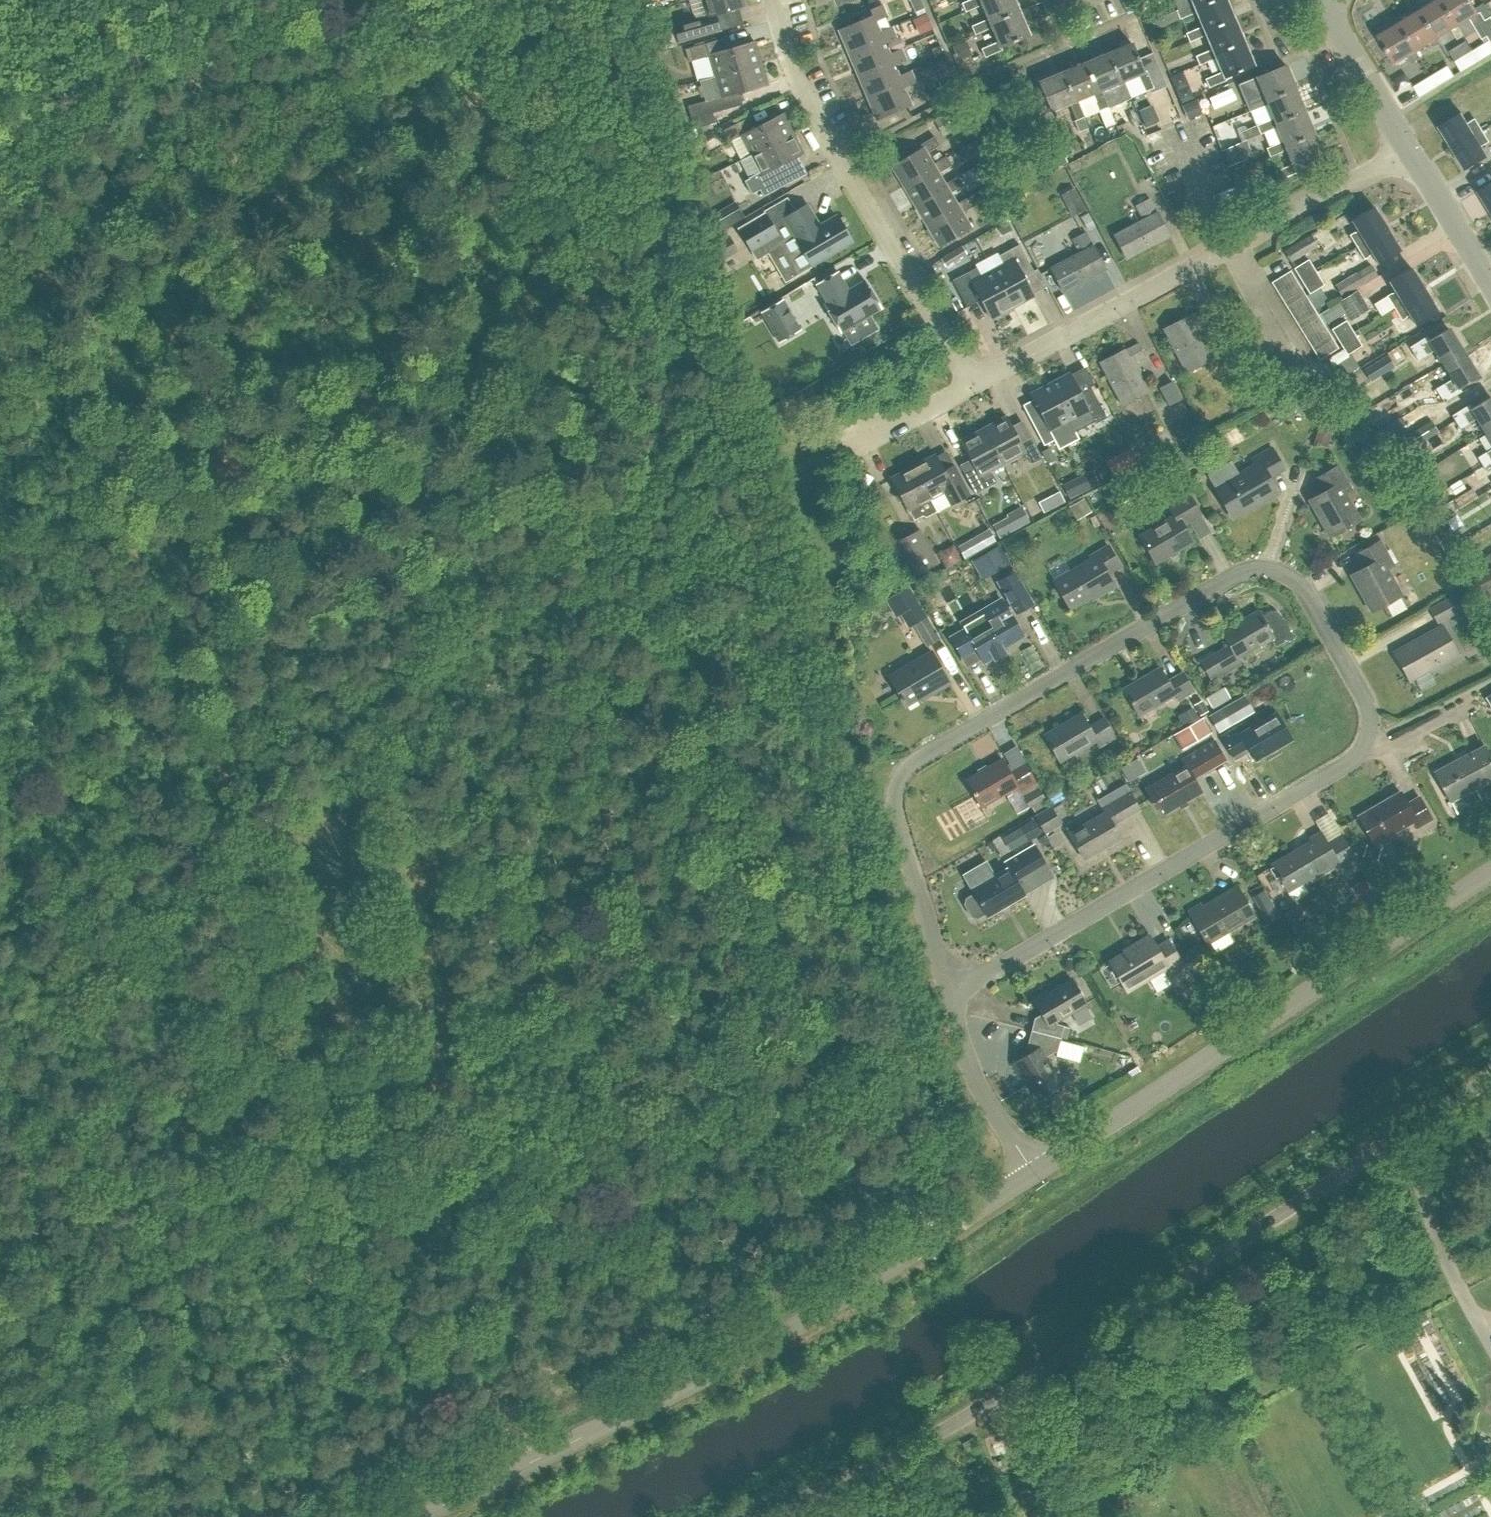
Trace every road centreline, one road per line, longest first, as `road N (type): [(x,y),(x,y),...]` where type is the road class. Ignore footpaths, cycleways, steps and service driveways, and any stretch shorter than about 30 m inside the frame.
road 1 (track): [(29,253),(285,947),(317,1049),(330,1142),(439,1274)]
road 2 (unclassified): [(770,1516),(1030,1379),(1490,1078)]
road 3 (residential): [(1361,695),(1300,581),(1268,567),(1235,572),(911,761),(893,808),(948,997)]
road 4 (tertiary): [(417,1516),(768,1341),(1034,1171)]
road 5 (track): [(29,253),(533,0)]
road 6 (tertiary): [(1034,1171),(1490,872)]
road 7 (residential): [(948,997),(1348,760),(1367,731),(1361,695)]
road 8 (residential): [(973,383),(1409,152)]
road 9 (residential): [(973,383),(810,108),(772,0)]
road 10 (track): [(527,1463),(439,1274)]
road 11 (residential): [(1034,1171),(983,1099),(948,997)]
road 12 (residential): [(1409,152),(1322,0)]
road 13 (residential): [(1490,284),(1409,152)]
road 14 (track): [(985,1204),(946,1156),(919,1075)]

